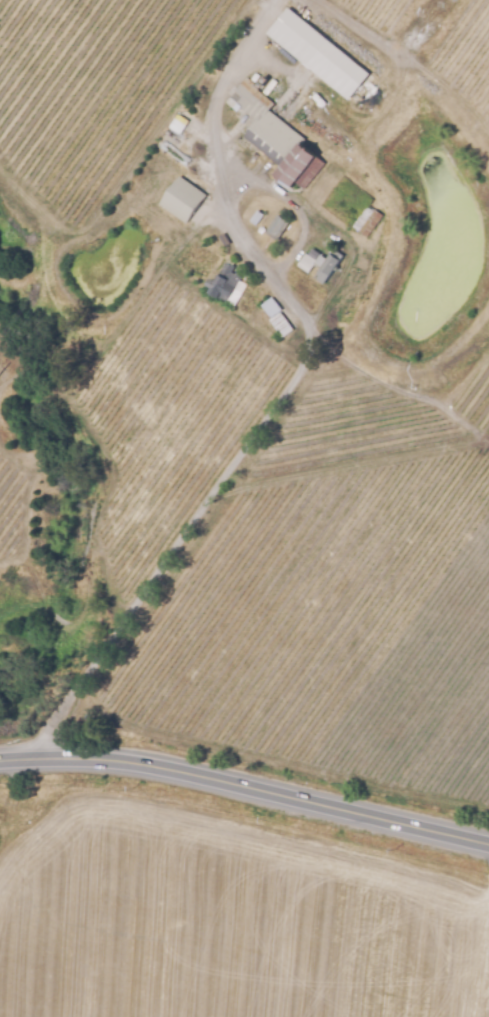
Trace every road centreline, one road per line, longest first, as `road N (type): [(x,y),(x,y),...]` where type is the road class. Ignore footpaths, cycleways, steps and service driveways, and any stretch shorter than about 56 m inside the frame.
road 1 (secondary): [(488,840),(156,761),(0,758)]
road 2 (residential): [(34,754),(307,356)]

